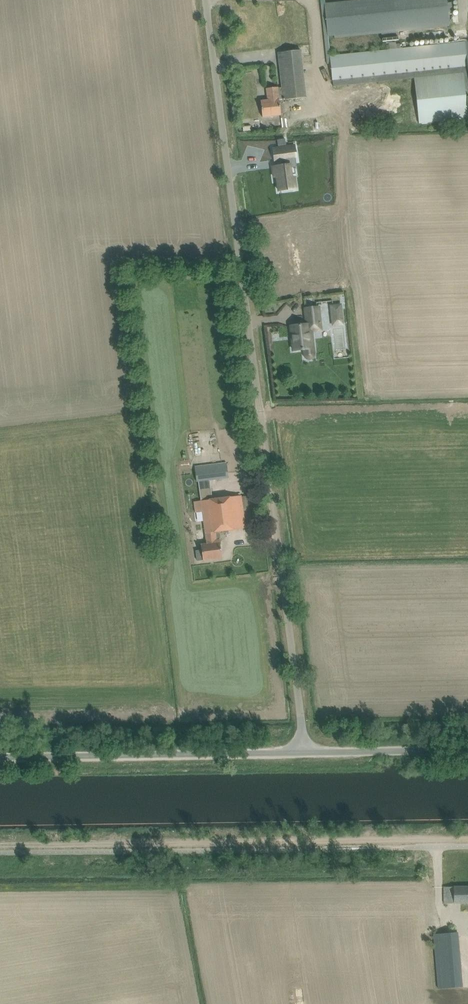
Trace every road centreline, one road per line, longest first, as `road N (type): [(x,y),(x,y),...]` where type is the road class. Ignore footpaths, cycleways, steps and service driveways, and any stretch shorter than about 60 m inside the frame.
road 1 (unclassified): [(307,747),(203,0)]
road 2 (track): [(467,837),(0,843)]
road 3 (unclassified): [(0,751),(307,747)]
road 4 (unclassified): [(307,747),(467,744)]

